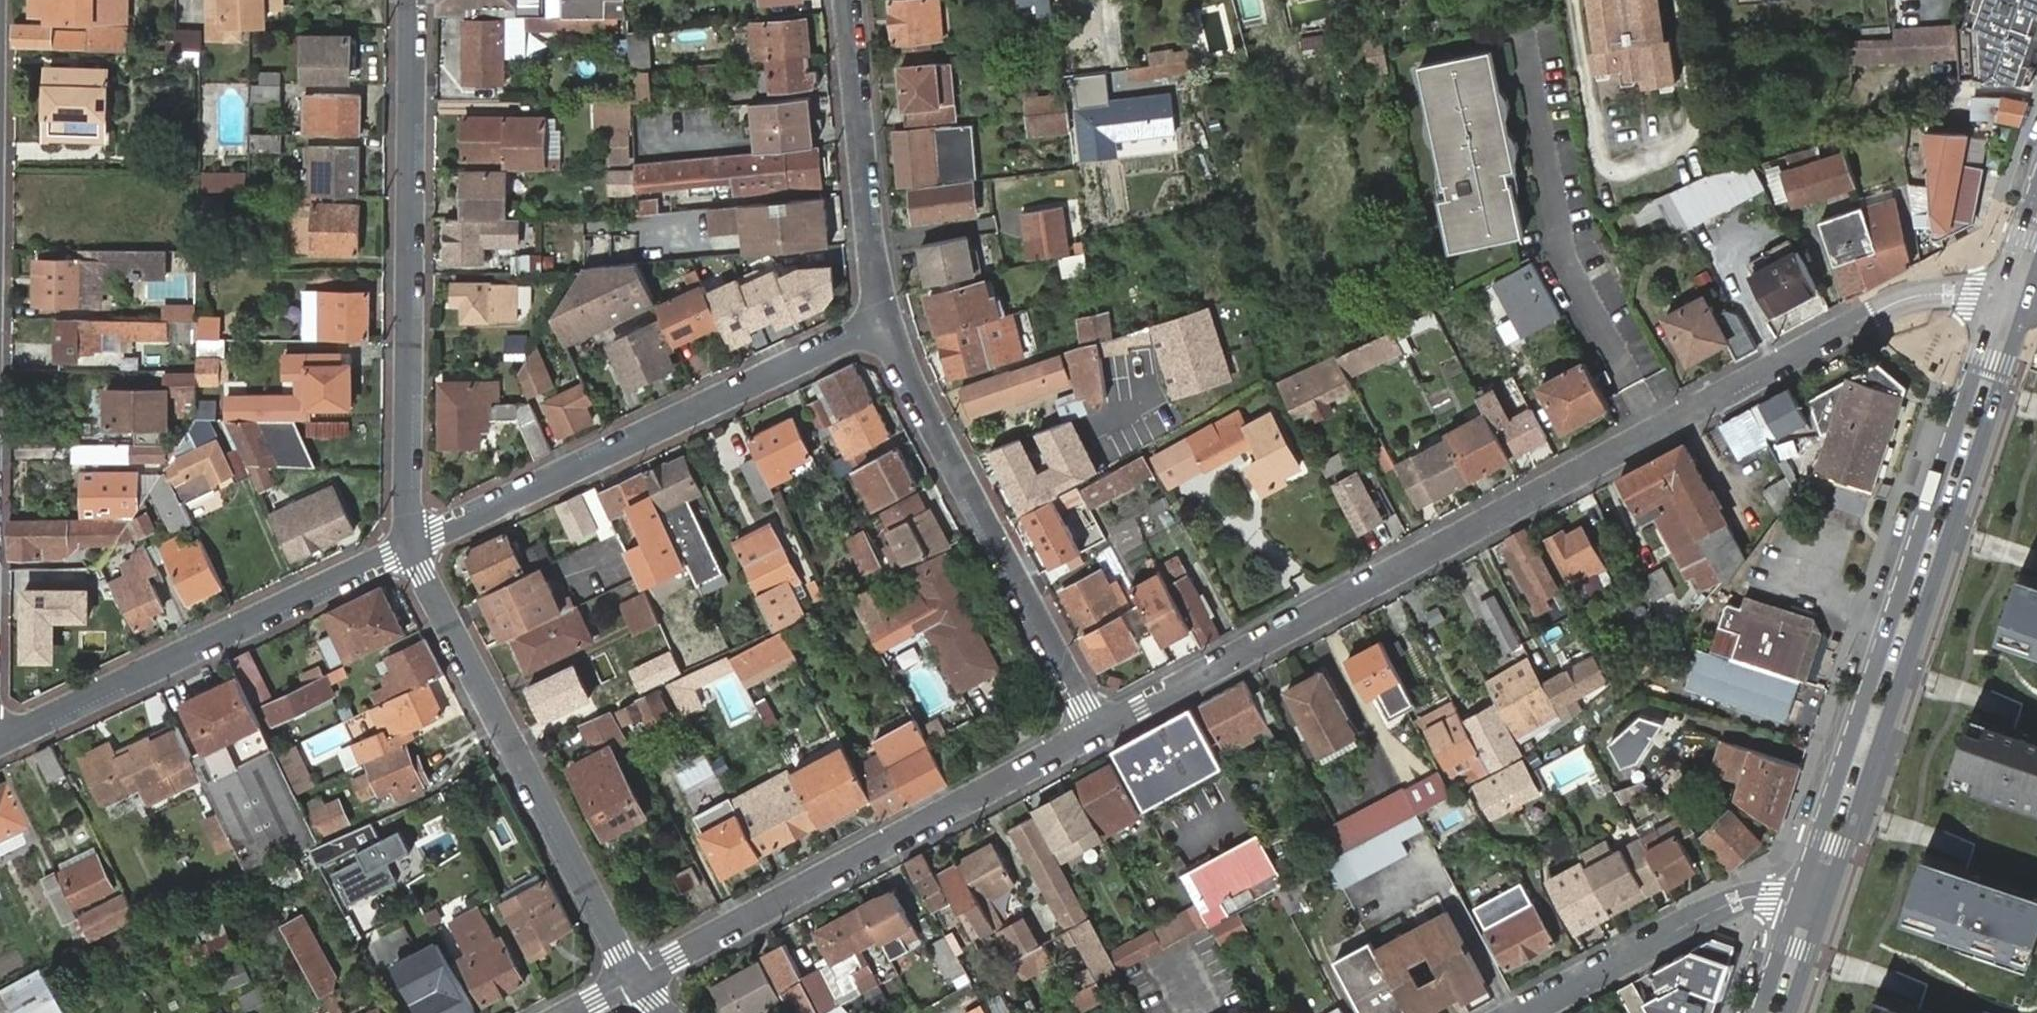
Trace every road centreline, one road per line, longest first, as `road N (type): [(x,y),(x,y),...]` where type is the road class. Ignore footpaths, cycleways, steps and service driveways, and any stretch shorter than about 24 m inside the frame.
road 1 (residential): [(2001,295),(1910,298),(1873,313),(1097,734)]
road 2 (secondary): [(2001,295),(1796,903)]
road 3 (secondary): [(1823,912),(2028,304)]
road 4 (residential): [(409,0),(410,544)]
road 5 (residential): [(1097,734),(635,981)]
road 6 (residential): [(878,324),(410,544)]
road 7 (residential): [(410,544),(635,981)]
road 8 (residential): [(878,324),(1097,734)]
road 9 (residential): [(410,544),(0,740)]
road 10 (residential): [(1571,0),(1592,157),(1618,170),(1684,146),(1695,132),(1678,0)]
road 11 (residential): [(847,0),(878,324)]
road 12 (residential): [(1526,1012),(1743,899),(1796,903)]

